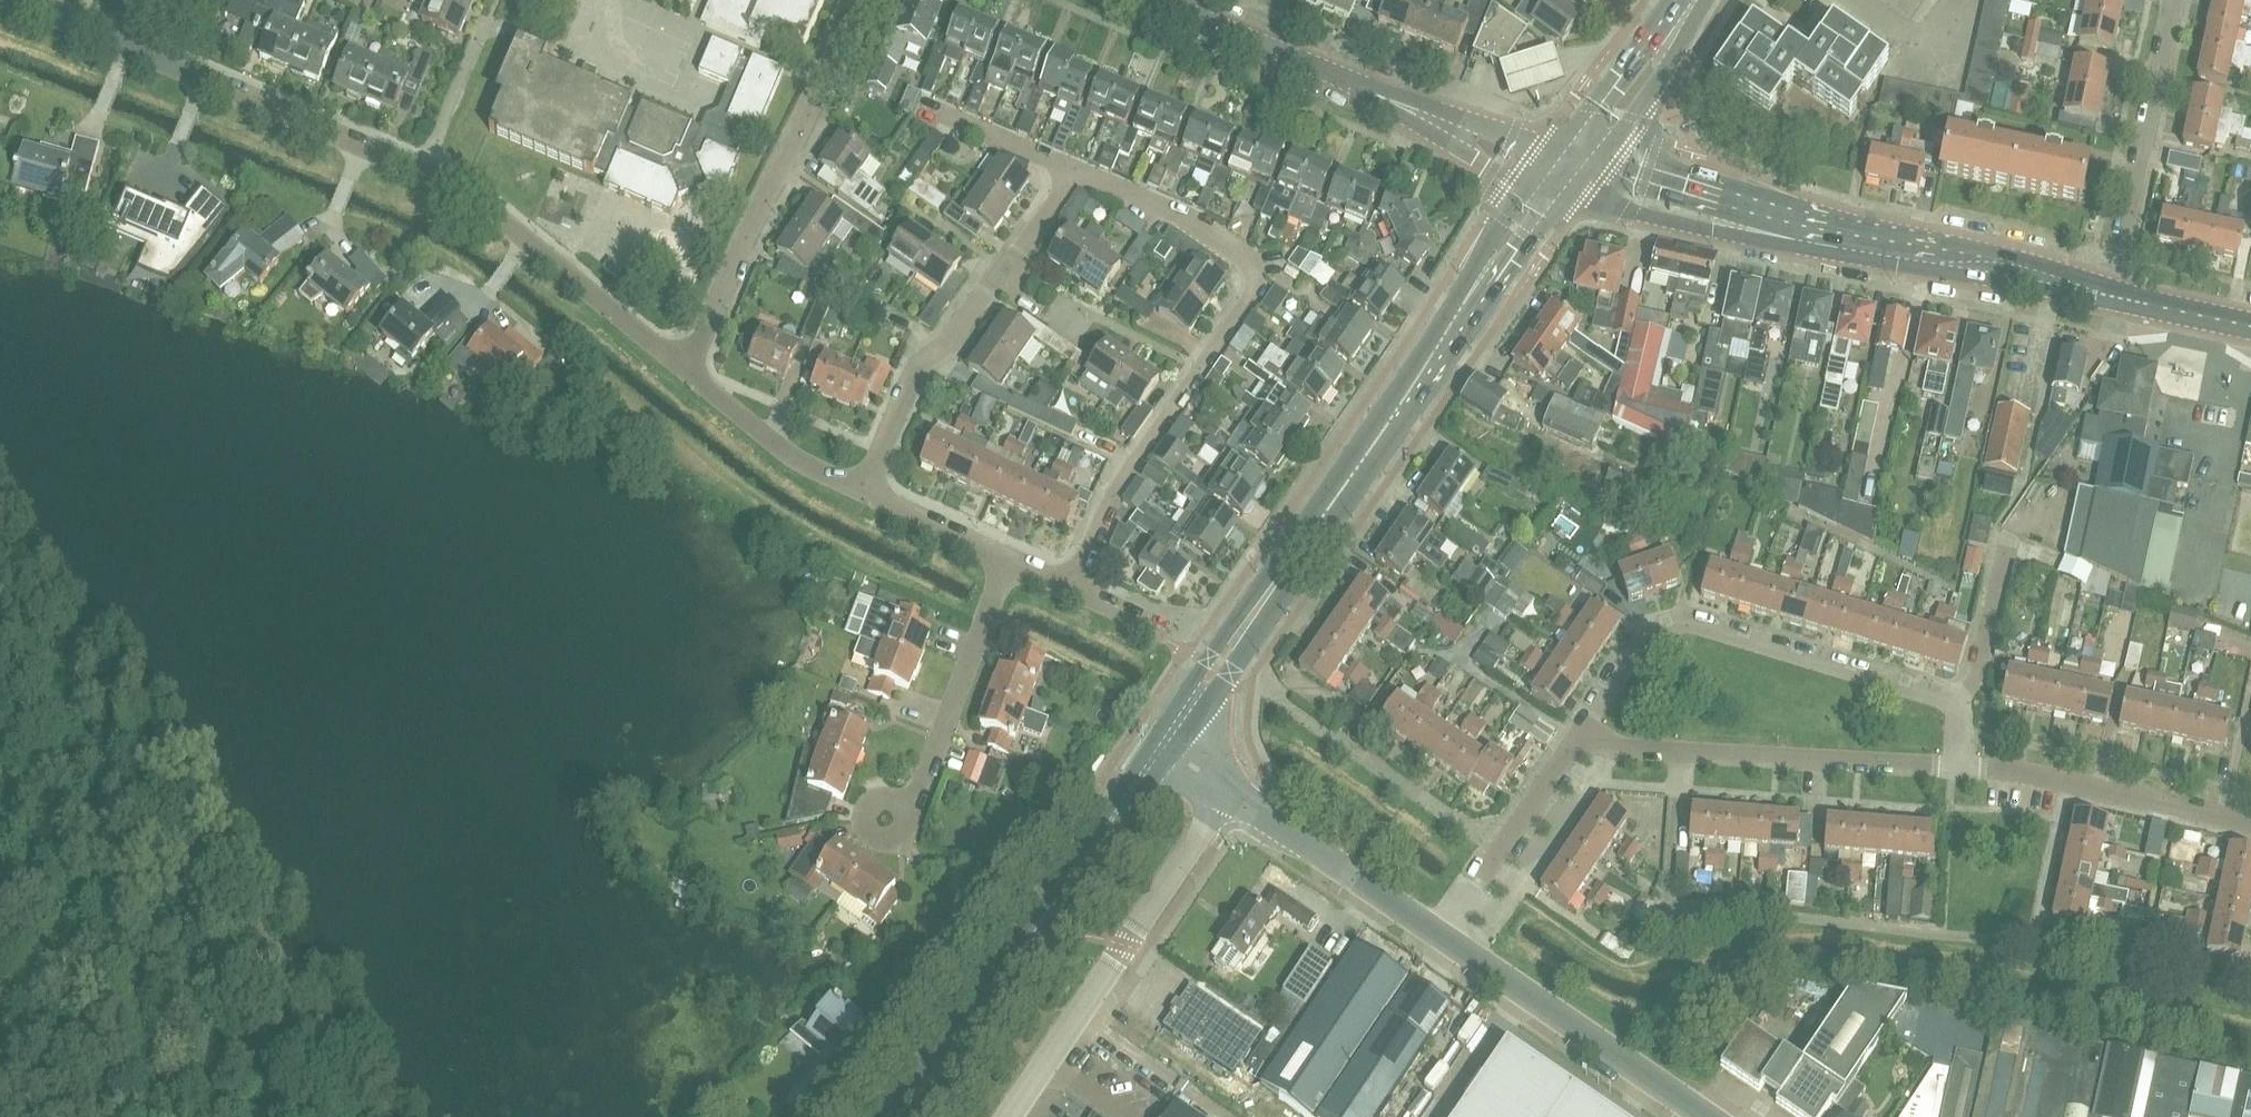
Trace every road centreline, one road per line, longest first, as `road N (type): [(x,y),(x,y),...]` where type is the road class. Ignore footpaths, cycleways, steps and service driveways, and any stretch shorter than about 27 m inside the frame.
road 1 (residential): [(683,366),(509,222),(424,167),(134,46)]
road 2 (residential): [(1066,586),(1150,436),(1250,295),(1250,267),(1187,224),(1079,171)]
road 3 (residential): [(1582,729),(1651,632),(1692,621),(1957,701),(1960,766)]
road 4 (primary): [(900,1116),(1164,750)]
road 5 (residential): [(683,366),(866,0)]
road 6 (residential): [(857,491),(931,358),(1079,171)]
road 7 (unclassified): [(1228,793),(1011,1116)]
road 8 (residential): [(1960,766),(1618,744),(1582,729)]
road 9 (primary): [(1164,750),(1366,459)]
road 10 (primary): [(1366,459),(1417,404),(1572,194)]
road 11 (primary): [(1526,182),(1390,402),(1366,459)]
road 12 (unclassified): [(1705,1116),(1442,937)]
road 13 (residential): [(866,814),(900,814),(920,795),(1013,560)]
road 14 (primary): [(2110,295),(1812,230)]
road 15 (residential): [(2174,0),(2110,295)]
road 16 (residential): [(2250,824),(1960,766)]
road 17 (tertiary): [(1552,151),(1308,62)]
road 18 (unclassified): [(1442,937),(1228,793)]
road 19 (residential): [(1442,937),(1582,729)]
road 20 (tertiary): [(1308,62),(1526,182)]
road 21 (primary): [(1572,194),(1710,229),(1812,230)]
road 22 (primary): [(1812,230),(1597,164)]
road 23 (residential): [(857,491),(774,443),(683,366)]
road 24 (primary): [(1677,0),(1552,151)]
road 25 (primary): [(1597,164),(1678,51),(1698,0)]
road 26 (residential): [(1013,560),(857,491)]
road 27 (tertiary): [(1308,62),(1161,0)]
road 28 (residential): [(1079,171),(935,109)]
road 29 (primary): [(2250,326),(2110,295)]
road 30 (residential): [(1858,0),(1918,42),(1947,0)]

